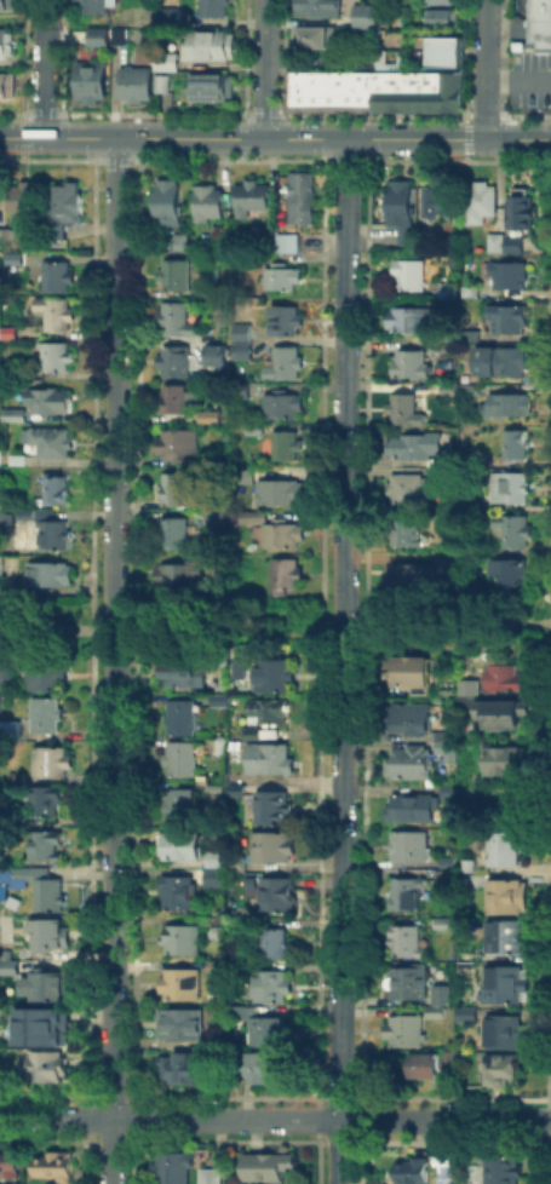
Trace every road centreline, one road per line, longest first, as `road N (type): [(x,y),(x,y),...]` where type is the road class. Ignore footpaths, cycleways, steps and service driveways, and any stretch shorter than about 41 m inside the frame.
road 1 (residential): [(110,1183),(116,137)]
road 2 (residential): [(340,1183),(345,138)]
road 3 (residential): [(0,1118),(550,1121)]
road 4 (secondary): [(0,137),(550,139)]
road 5 (residential): [(484,139),(485,0)]
road 6 (residential): [(263,138),(264,0)]
road 7 (residential): [(42,137),(43,0)]

